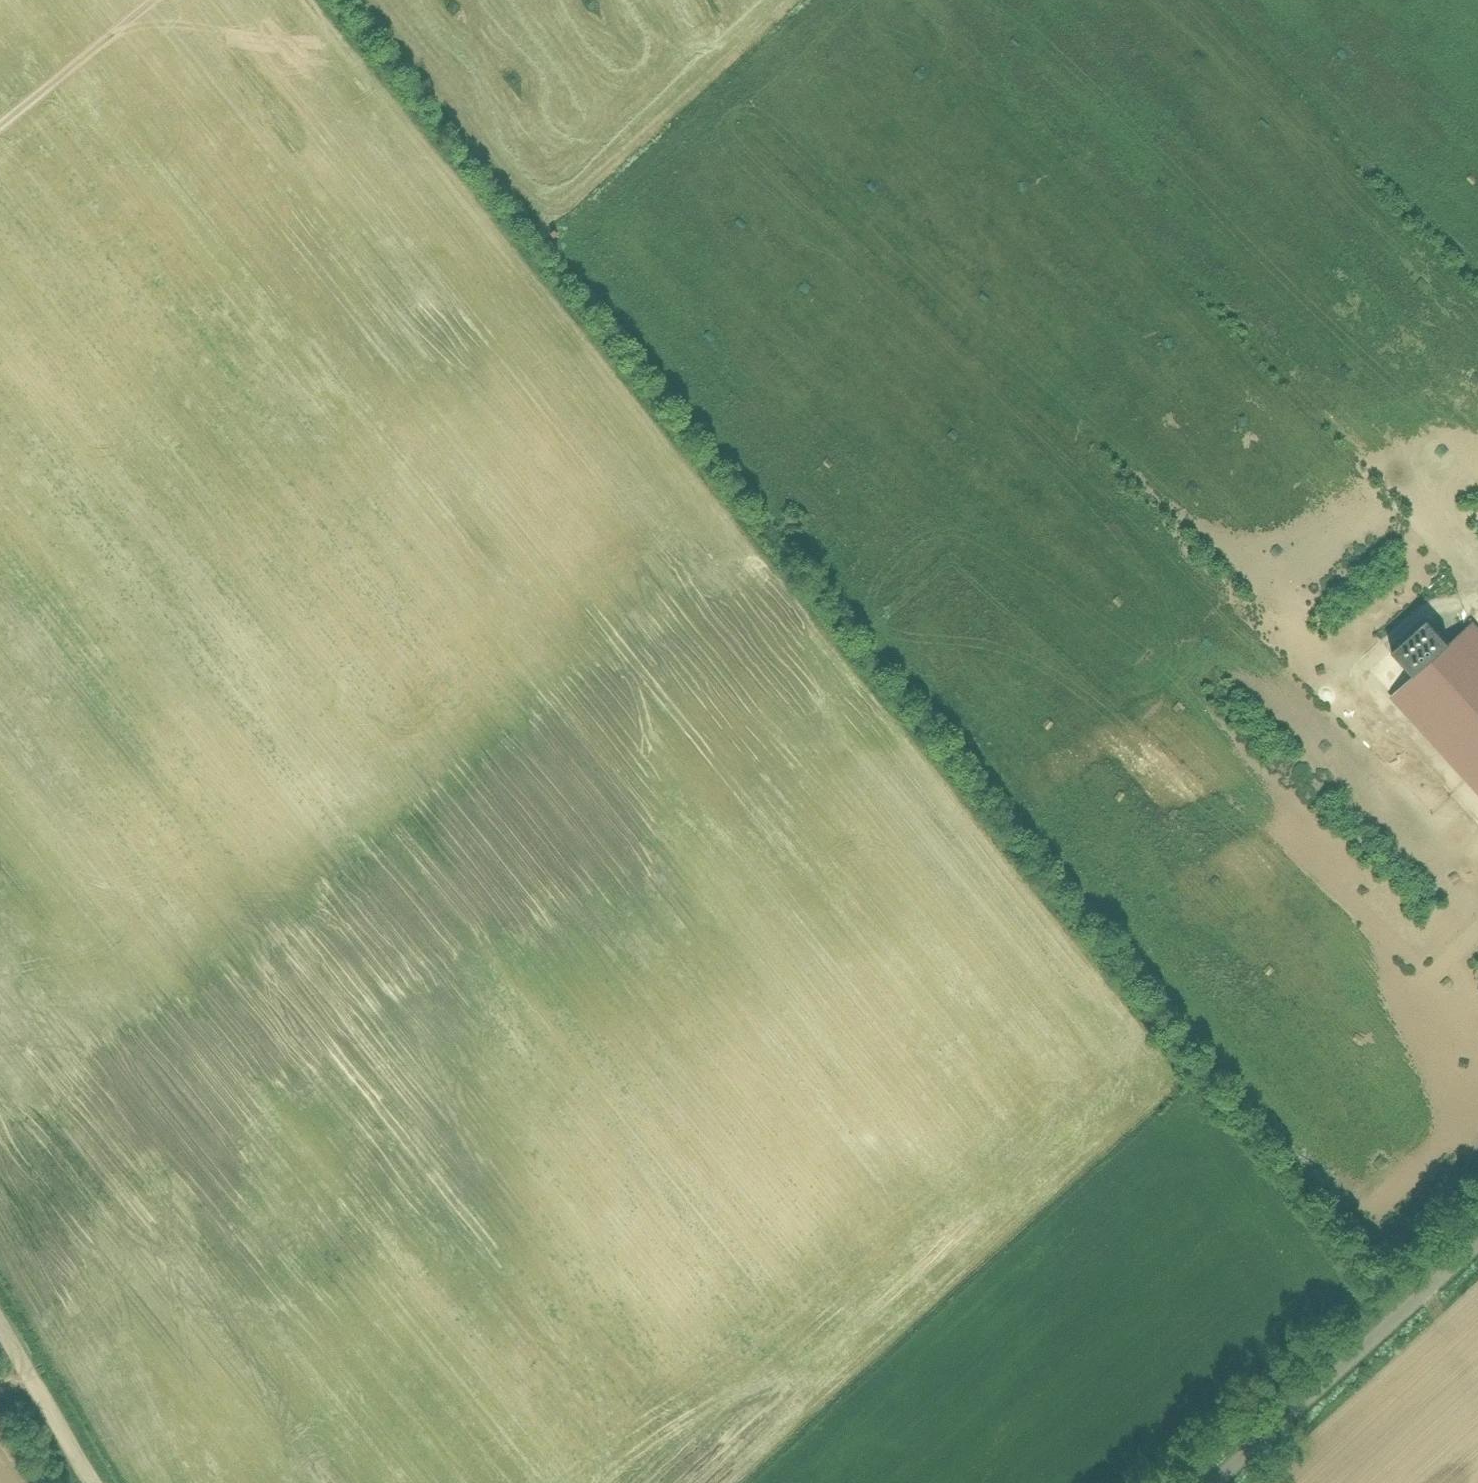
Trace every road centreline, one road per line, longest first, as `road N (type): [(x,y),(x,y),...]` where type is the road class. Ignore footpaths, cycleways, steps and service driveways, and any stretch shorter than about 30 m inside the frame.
road 1 (unclassified): [(1203,1482),(1477,1231)]

